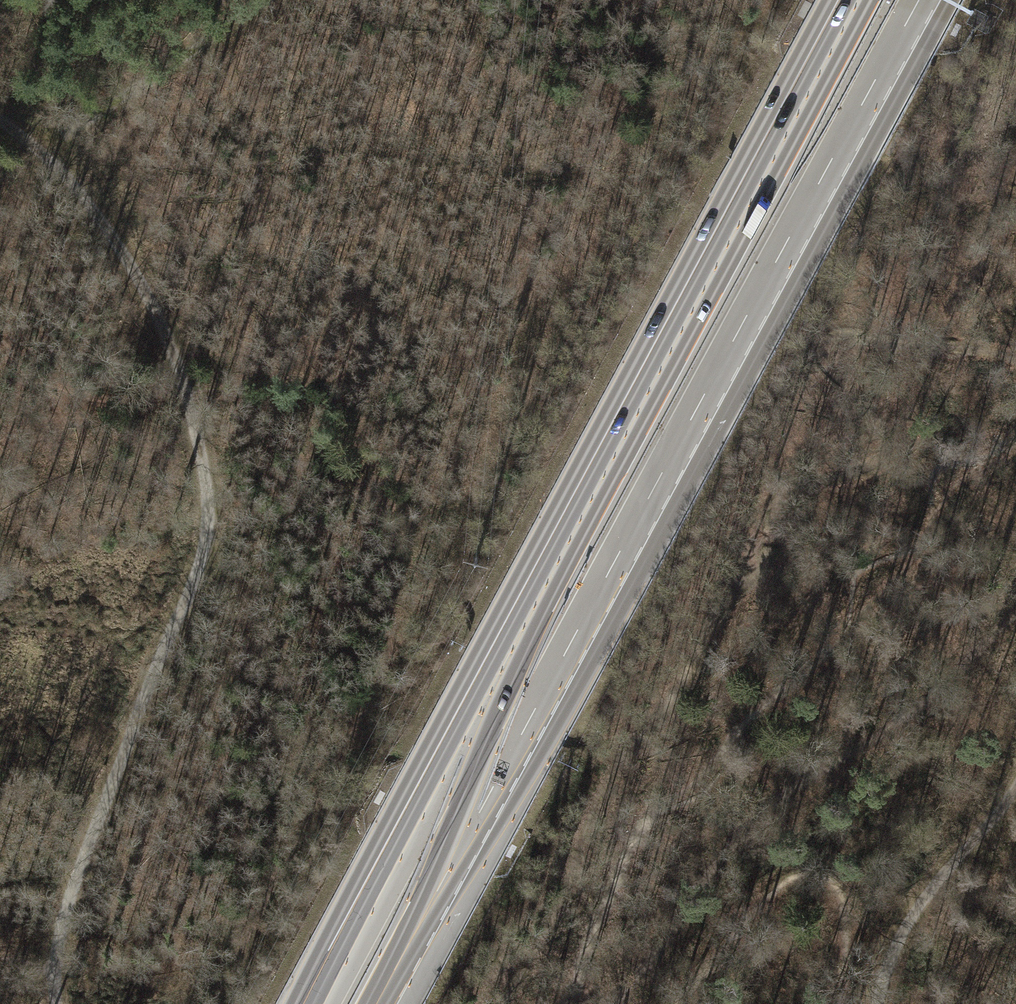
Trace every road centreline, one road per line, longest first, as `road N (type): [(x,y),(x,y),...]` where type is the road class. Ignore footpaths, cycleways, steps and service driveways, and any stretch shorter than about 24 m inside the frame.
road 1 (motorway): [(377,1003),(920,0)]
road 2 (motorway): [(858,0),(320,1003)]
road 3 (track): [(0,114),(60,157),(191,389),(211,511),(206,560),(89,834),(57,934),(54,1003)]
road 4 (track): [(1015,611),(943,688),(822,770),(754,832),(615,1003)]
road 5 (track): [(60,157),(268,0)]
road 6 (track): [(878,1003),(905,918),(1015,788)]

